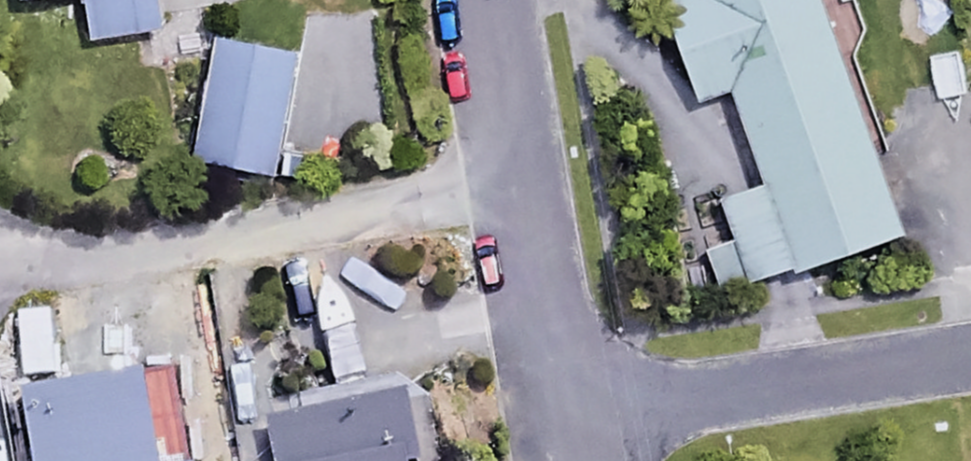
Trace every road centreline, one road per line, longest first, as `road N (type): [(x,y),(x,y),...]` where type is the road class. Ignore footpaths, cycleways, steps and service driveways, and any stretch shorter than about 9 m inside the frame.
road 1 (residential): [(555,412),(970,353)]
road 2 (residential): [(494,0),(555,412)]

